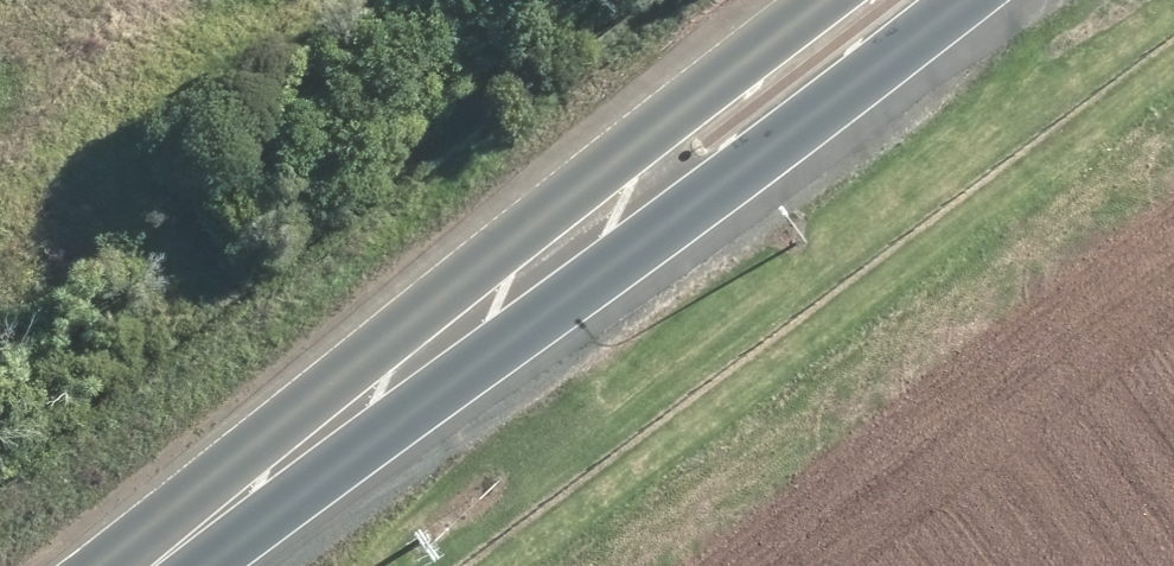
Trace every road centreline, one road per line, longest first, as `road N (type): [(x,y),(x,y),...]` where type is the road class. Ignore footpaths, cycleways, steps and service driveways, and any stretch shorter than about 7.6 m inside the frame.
road 1 (secondary): [(962,0),(728,178),(492,305)]
road 2 (secondary): [(492,305),(678,108),(821,0)]
road 3 (secondary): [(492,305),(150,565)]

